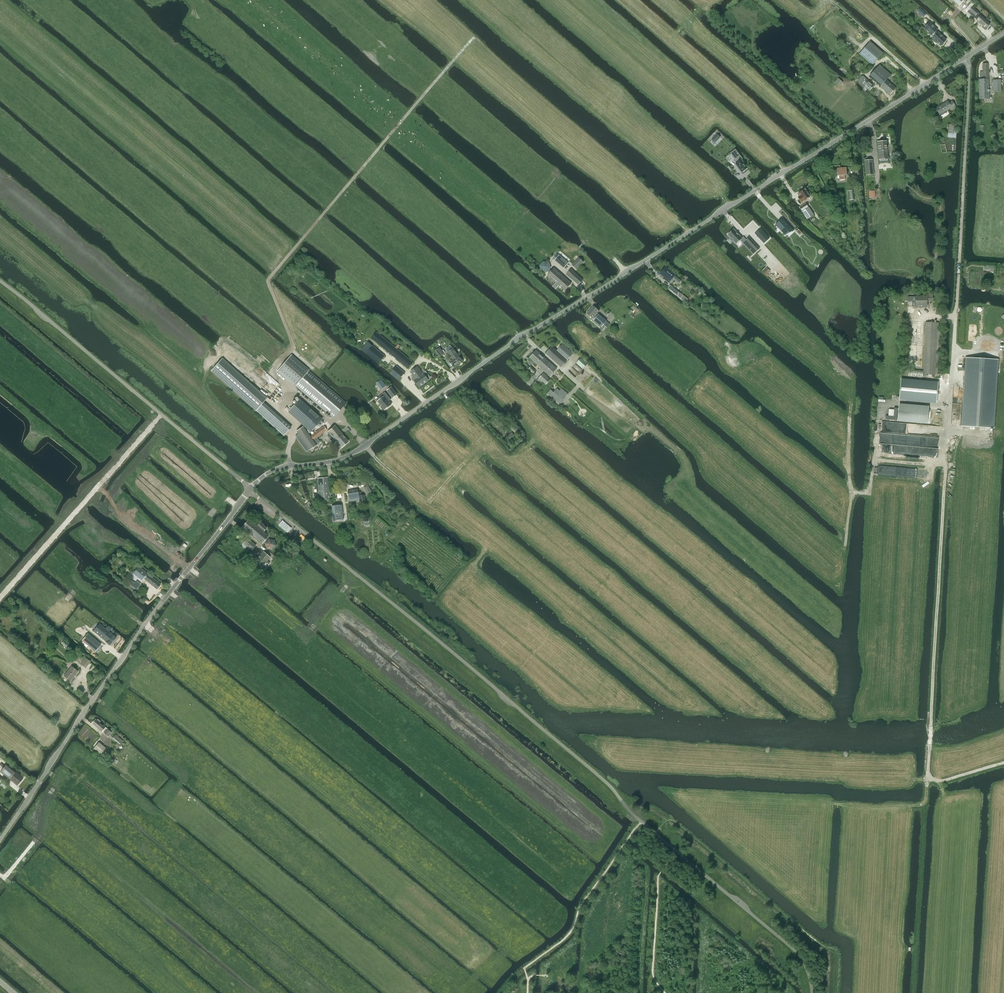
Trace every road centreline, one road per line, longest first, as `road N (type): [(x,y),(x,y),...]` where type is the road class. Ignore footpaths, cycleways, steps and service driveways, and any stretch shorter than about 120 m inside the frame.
road 1 (tertiary): [(250,489),(267,473),(338,461),(365,446),(522,337),(1003,34)]
road 2 (track): [(928,774),(969,57)]
road 3 (track): [(0,20),(284,261),(472,39)]
road 4 (tertiary): [(0,841),(135,639),(250,489)]
road 5 (track): [(1003,761),(946,781),(928,774),(921,884)]
road 6 (track): [(844,135),(720,26)]
road 7 (track): [(273,374),(294,349),(268,281),(284,261)]

